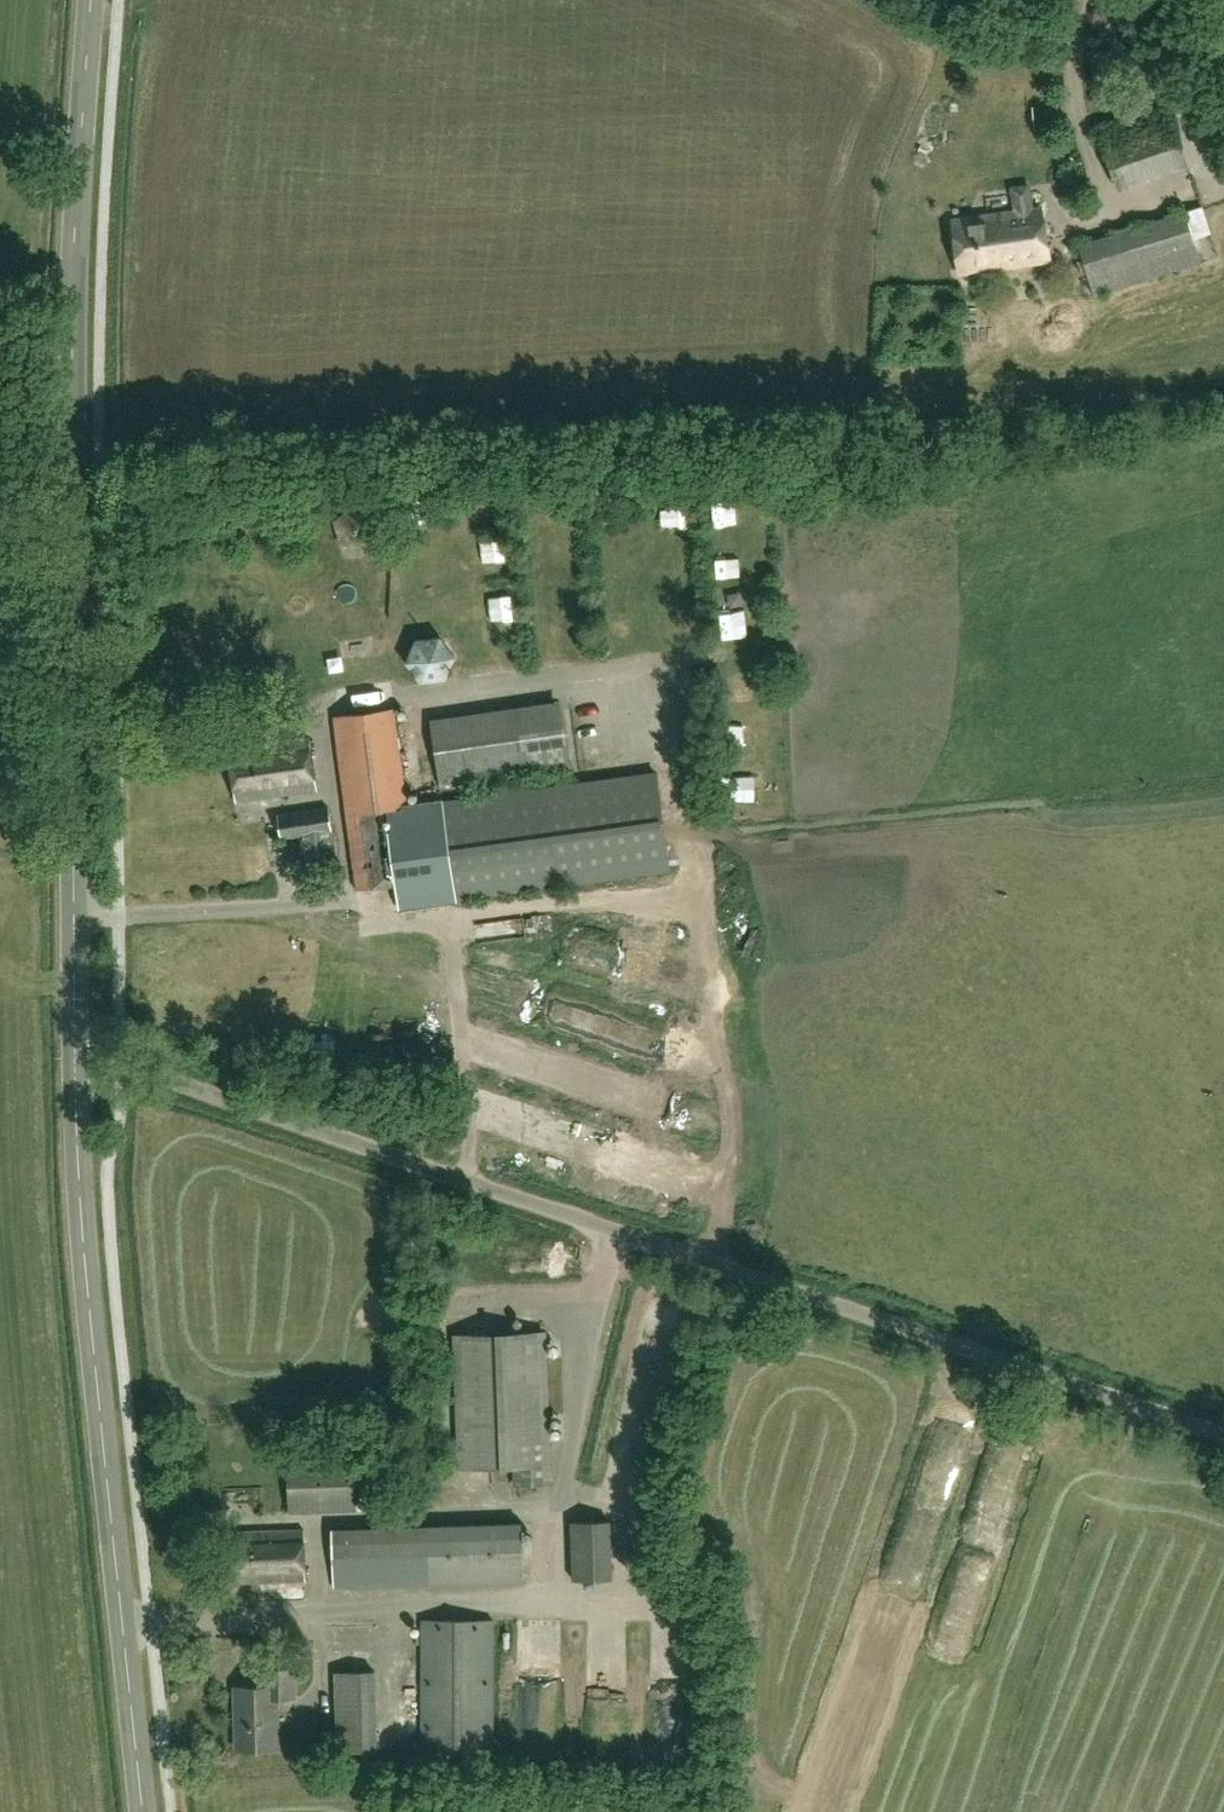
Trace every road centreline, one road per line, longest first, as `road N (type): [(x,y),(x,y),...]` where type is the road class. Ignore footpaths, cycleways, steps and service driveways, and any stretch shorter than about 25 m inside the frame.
road 1 (unclassified): [(1223,1435),(143,1072),(75,1060)]
road 2 (tertiary): [(92,0),(70,338),(75,1060)]
road 3 (tertiary): [(75,1060),(90,1311),(144,1811)]
road 4 (track): [(606,1267),(932,1373)]
road 5 (track): [(715,1263),(739,1128),(707,1037)]

